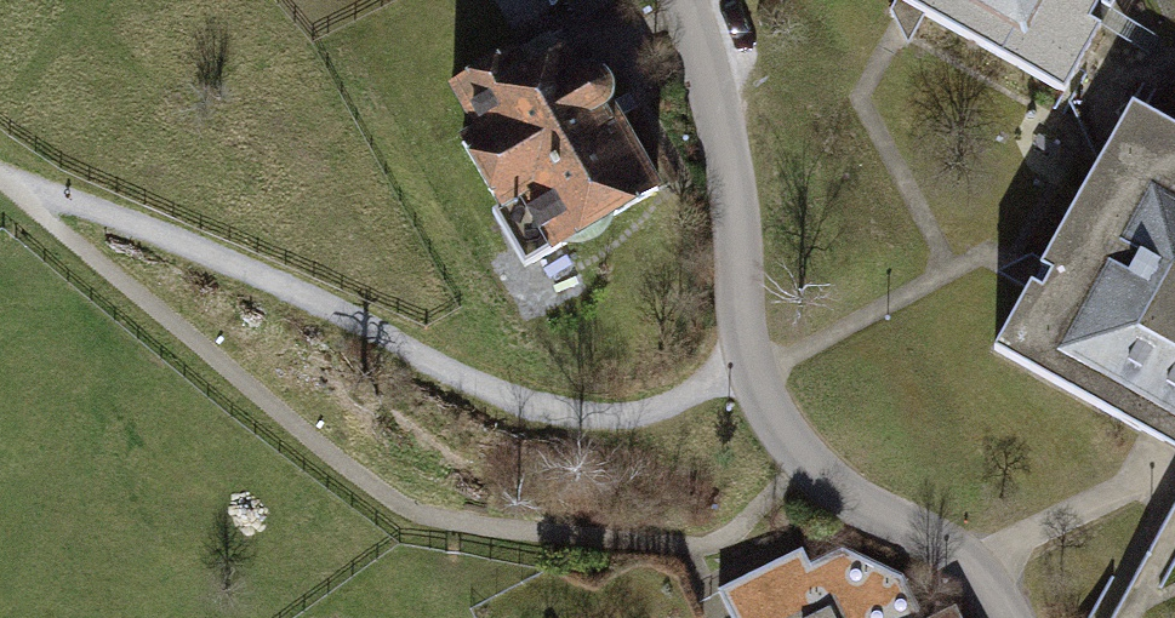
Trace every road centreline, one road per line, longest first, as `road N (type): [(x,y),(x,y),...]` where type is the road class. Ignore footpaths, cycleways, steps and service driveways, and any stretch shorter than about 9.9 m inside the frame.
road 1 (track): [(803,462),(761,515),(726,542),(693,546),(409,505),(349,472),(14,185)]
road 2 (track): [(0,174),(352,320),(458,381),(586,420),(657,412),(754,379)]
road 3 (track): [(682,0),(737,152),(754,379),(803,462),(969,559)]

